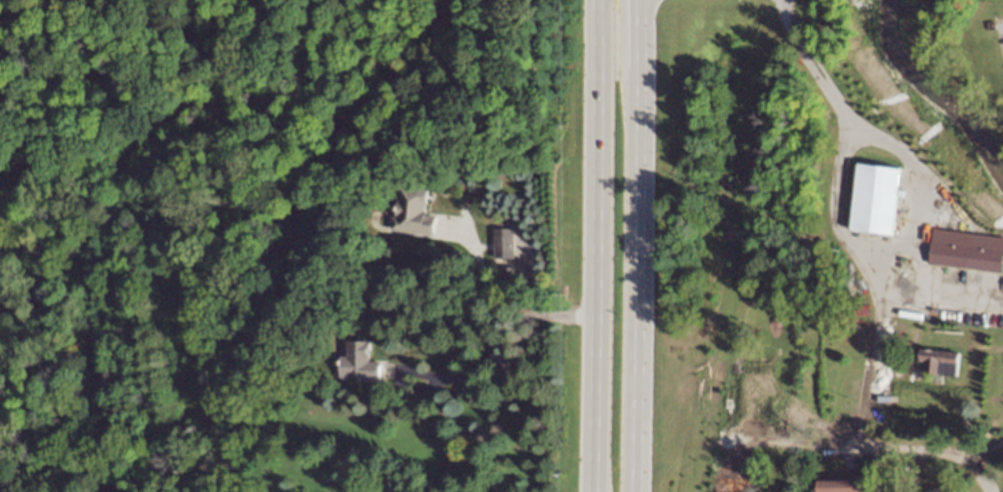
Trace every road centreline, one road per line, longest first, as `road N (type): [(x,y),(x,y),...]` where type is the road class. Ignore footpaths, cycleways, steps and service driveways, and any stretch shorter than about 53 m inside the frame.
road 1 (primary): [(634,491),(644,0)]
road 2 (primary): [(601,0),(592,491)]

